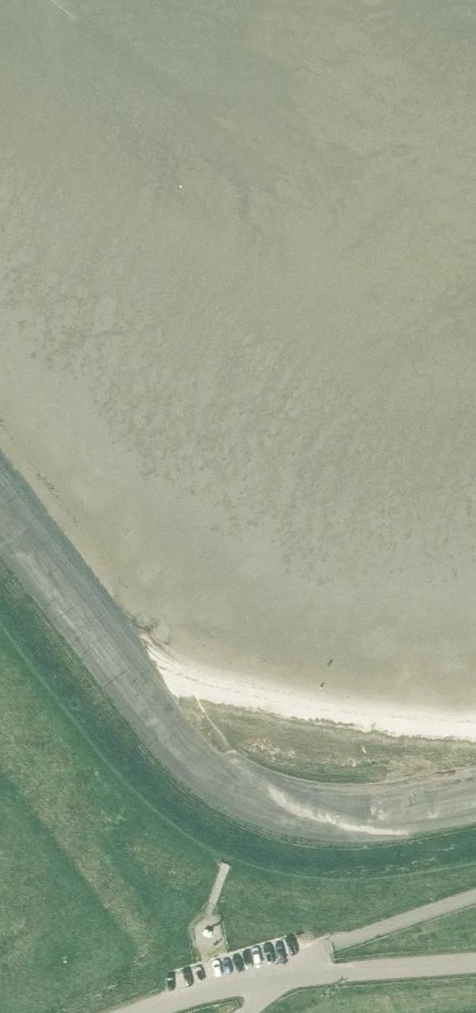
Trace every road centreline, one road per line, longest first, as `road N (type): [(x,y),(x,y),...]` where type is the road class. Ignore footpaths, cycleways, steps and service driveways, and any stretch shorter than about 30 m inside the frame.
road 1 (unclassified): [(475,963),(224,979),(134,1012)]

